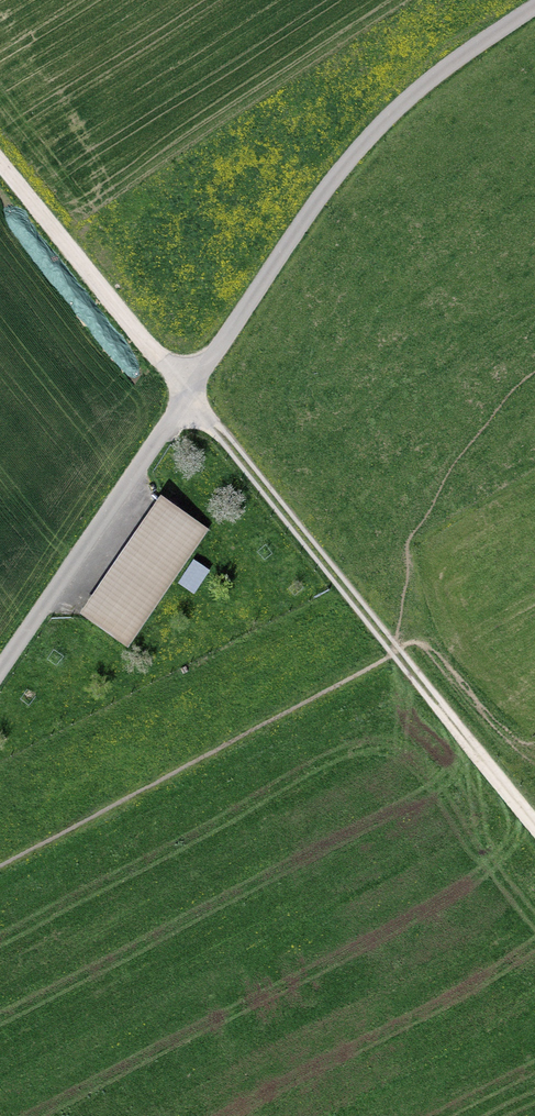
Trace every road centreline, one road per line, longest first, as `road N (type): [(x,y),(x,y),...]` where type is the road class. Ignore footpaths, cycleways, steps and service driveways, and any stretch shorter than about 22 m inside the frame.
road 1 (residential): [(534,4),(407,99),(329,183),(0,671)]
road 2 (track): [(0,163),(534,826)]

